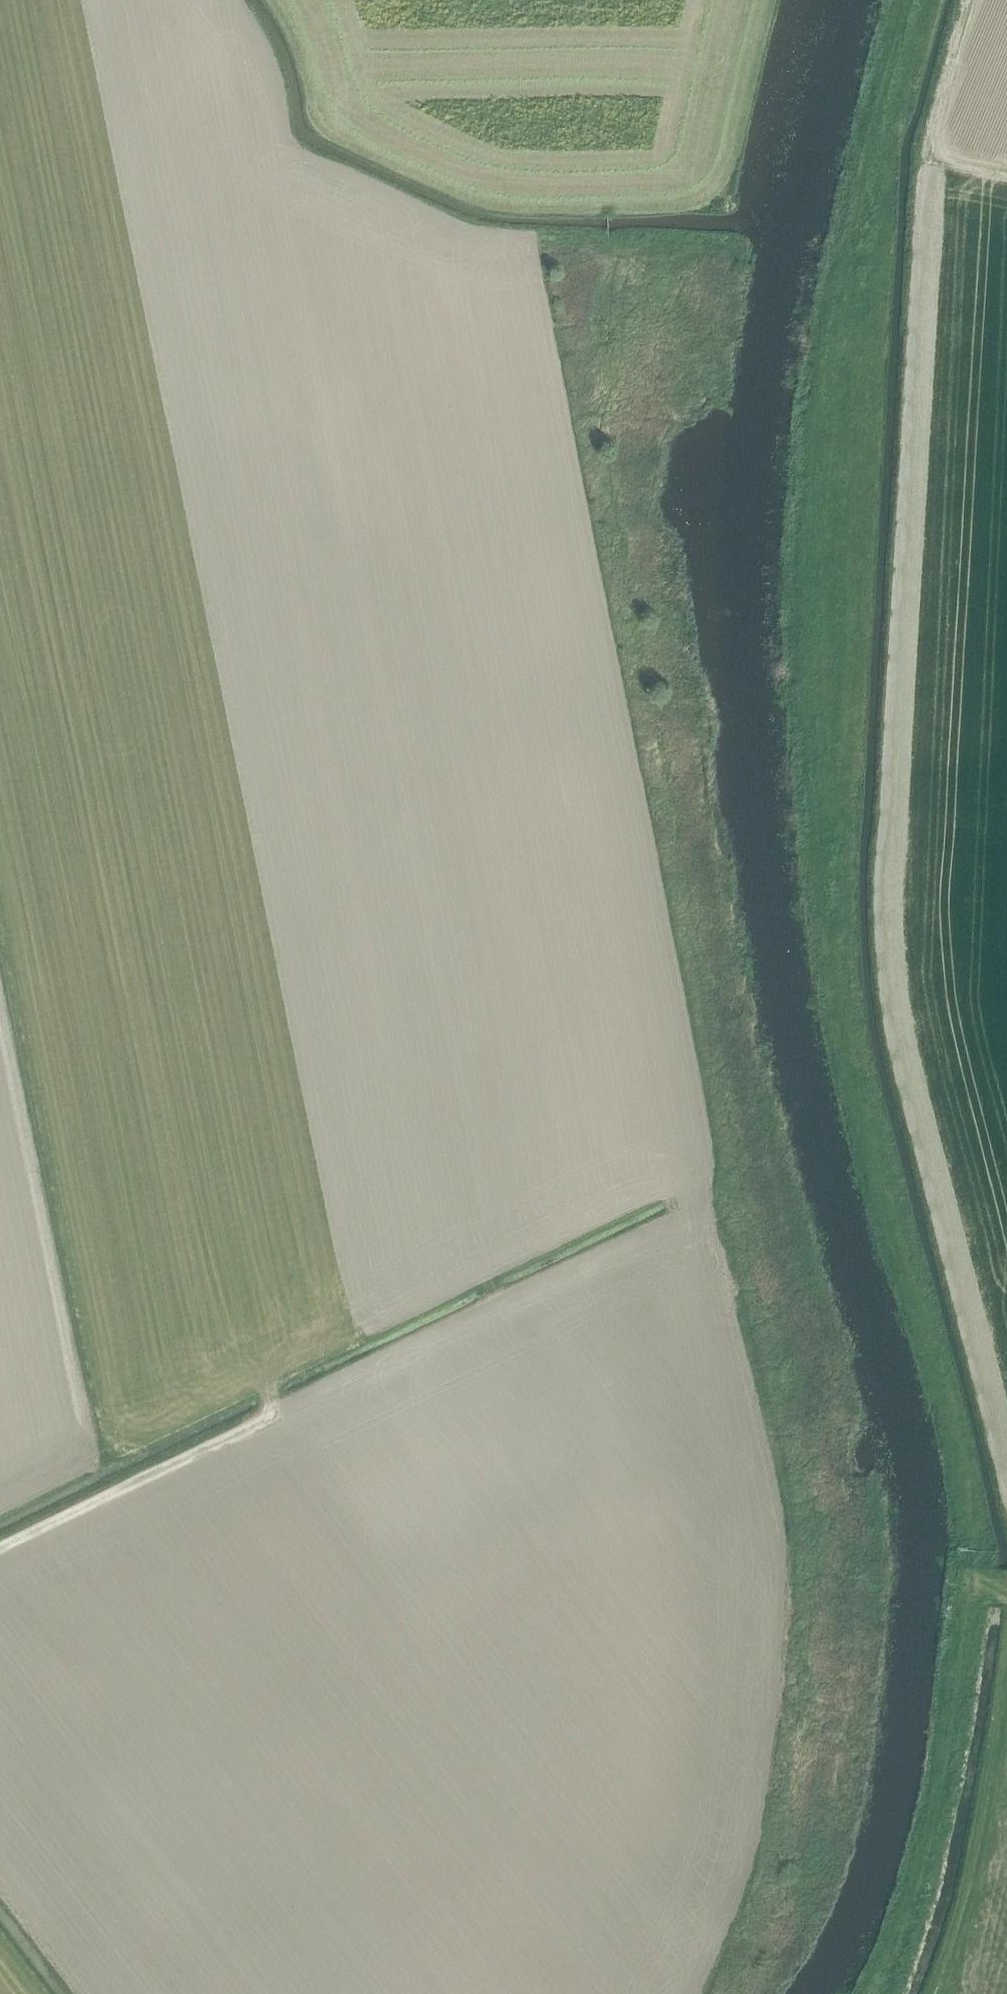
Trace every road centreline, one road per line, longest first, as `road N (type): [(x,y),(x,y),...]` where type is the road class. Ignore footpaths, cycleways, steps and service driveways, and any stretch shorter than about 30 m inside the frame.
road 1 (track): [(0,1547),(279,1412)]

